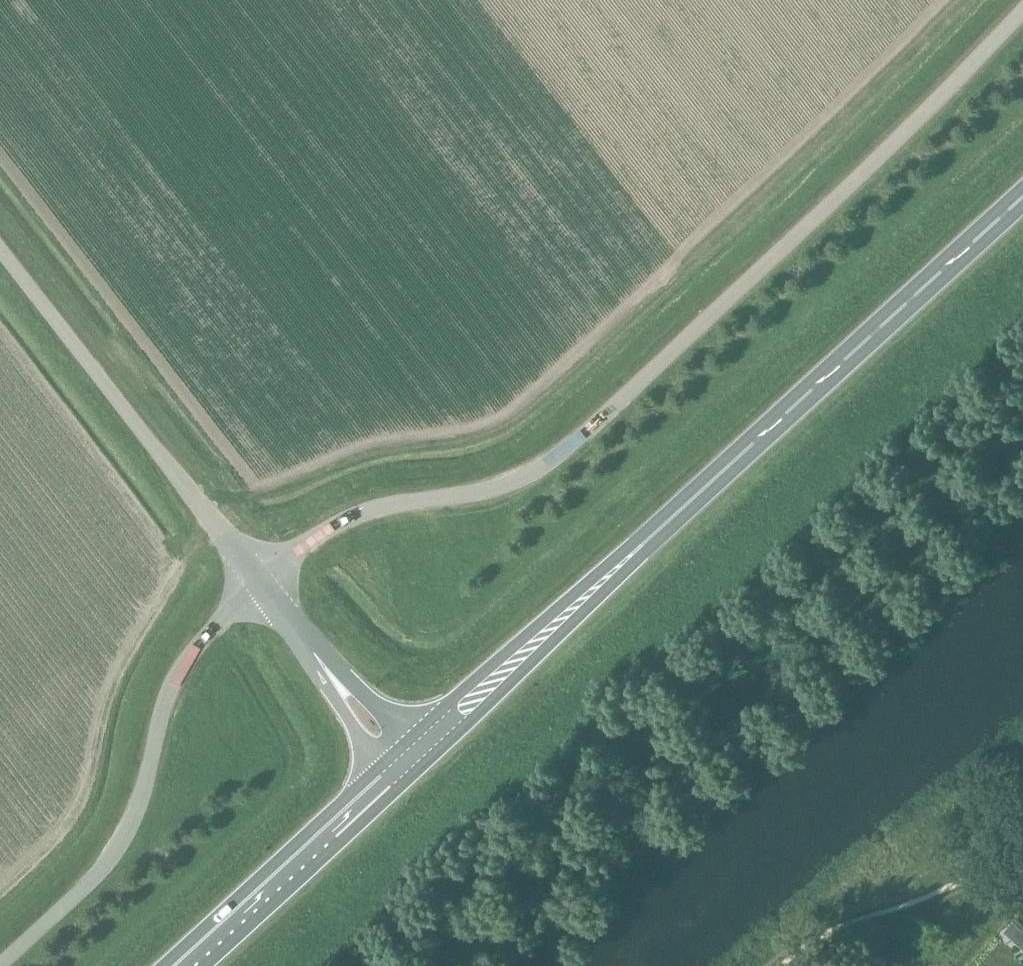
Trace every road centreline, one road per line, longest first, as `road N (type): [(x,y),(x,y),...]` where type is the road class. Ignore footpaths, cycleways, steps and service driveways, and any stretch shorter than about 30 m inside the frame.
road 1 (unclassified): [(260,582),(317,536),(371,508),(502,487),(594,426),(1022,12)]
road 2 (trunk): [(415,755),(1022,198)]
road 3 (unclassified): [(0,965),(115,855),(141,797),(173,680),(260,582)]
road 4 (unclassified): [(260,582),(0,225)]
road 5 (trunk): [(186,965),(396,772)]
road 6 (unclassified): [(327,667),(341,704),(396,772)]
road 7 (unclassified): [(415,755),(327,667)]

